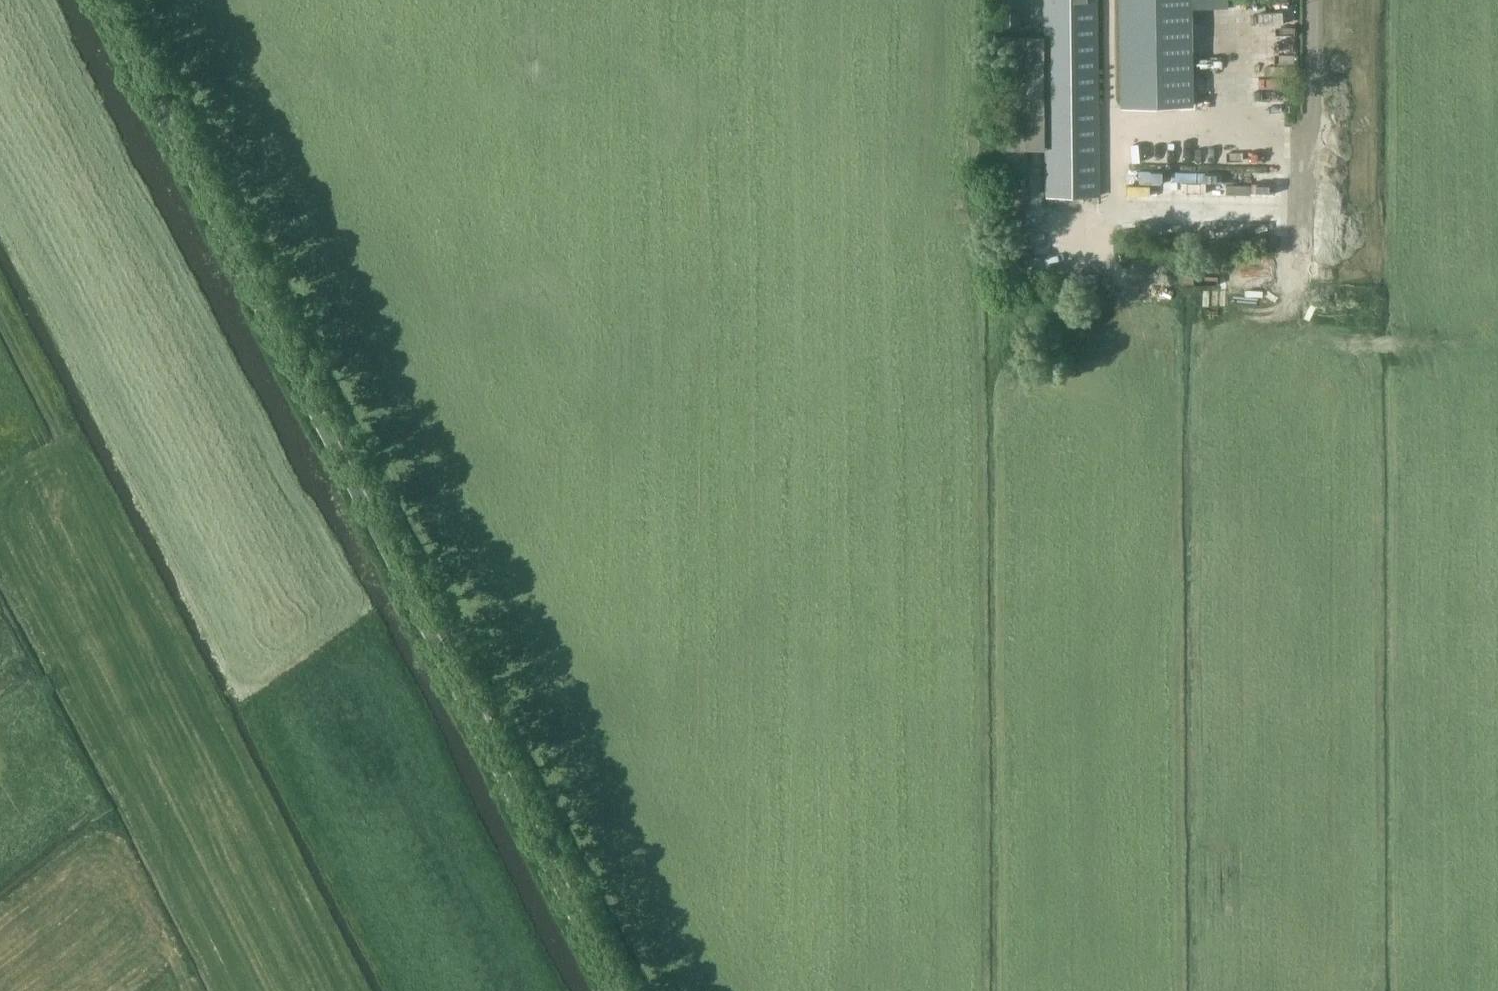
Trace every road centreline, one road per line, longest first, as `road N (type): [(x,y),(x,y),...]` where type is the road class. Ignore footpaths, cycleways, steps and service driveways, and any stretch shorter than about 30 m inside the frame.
road 1 (unclassified): [(607,990),(100,0)]

